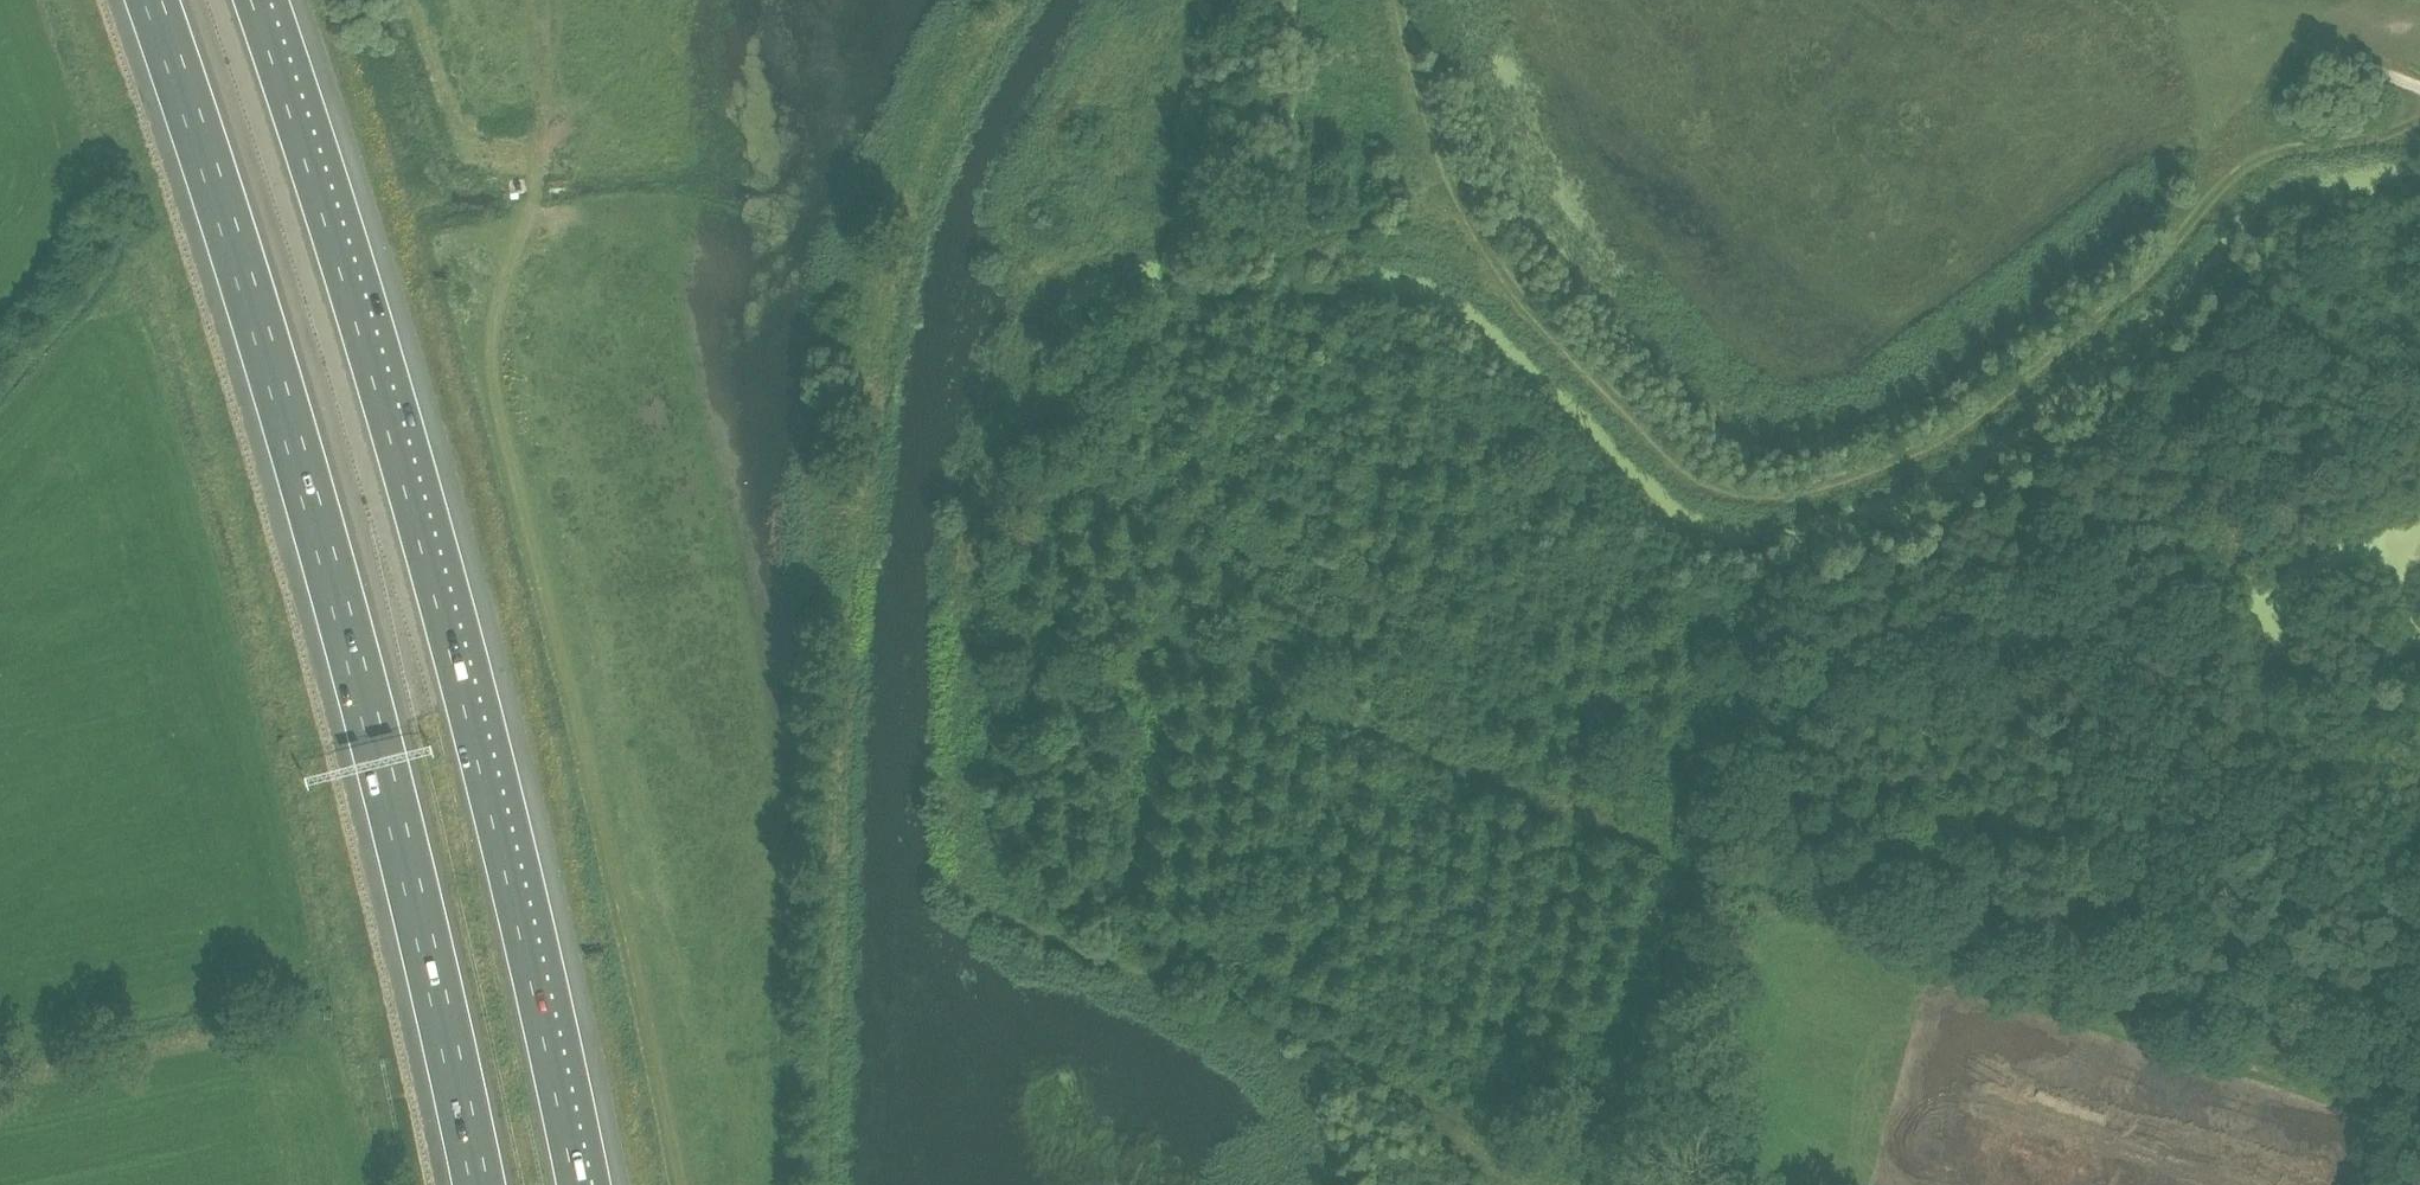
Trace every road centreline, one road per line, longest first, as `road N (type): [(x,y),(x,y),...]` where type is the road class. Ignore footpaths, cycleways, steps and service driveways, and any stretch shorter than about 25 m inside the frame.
road 1 (motorway): [(158,0),(315,502),(422,912),(479,1184)]
road 2 (motorway): [(588,1184),(564,1058),(401,426),(272,0)]

